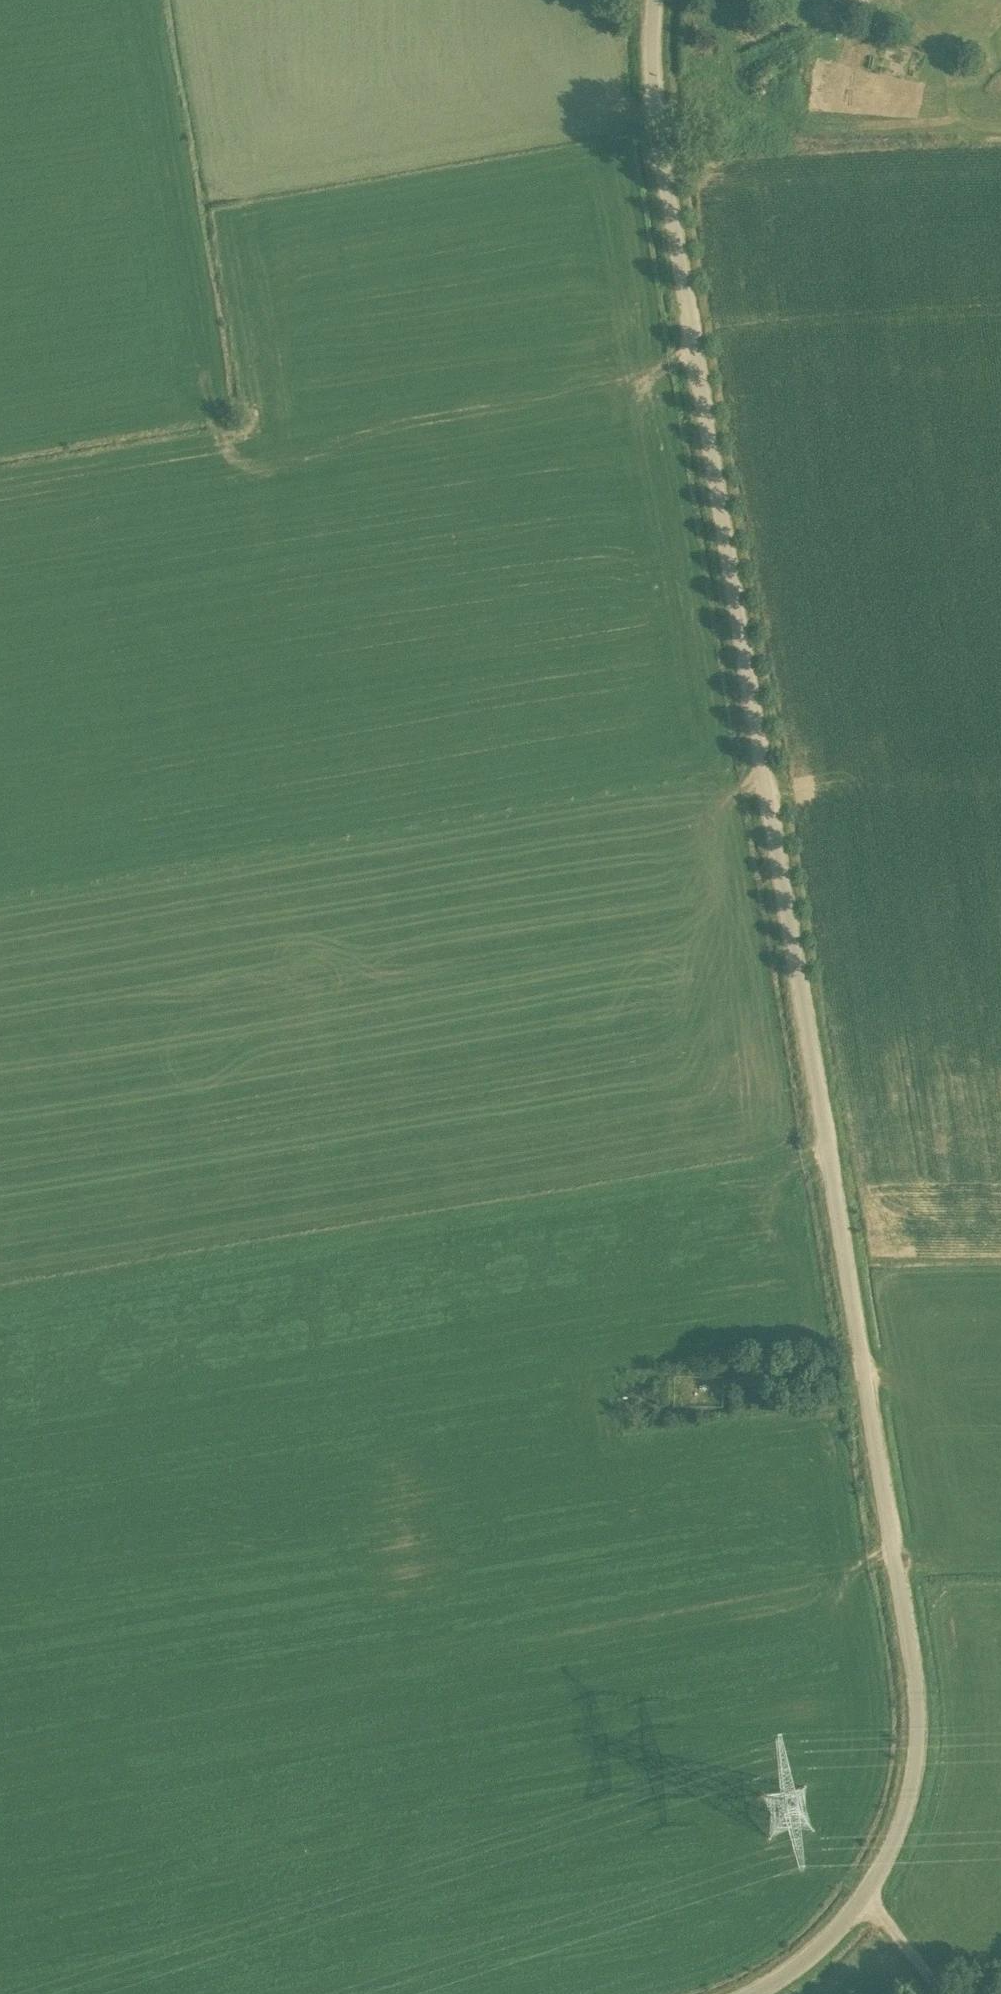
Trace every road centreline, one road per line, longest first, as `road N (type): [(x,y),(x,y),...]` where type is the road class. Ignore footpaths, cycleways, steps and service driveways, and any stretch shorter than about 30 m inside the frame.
road 1 (unclassified): [(753,1993),(781,1981),(854,1919),(894,1848),(914,1784),(919,1702),(662,148),(651,65),(656,0)]

